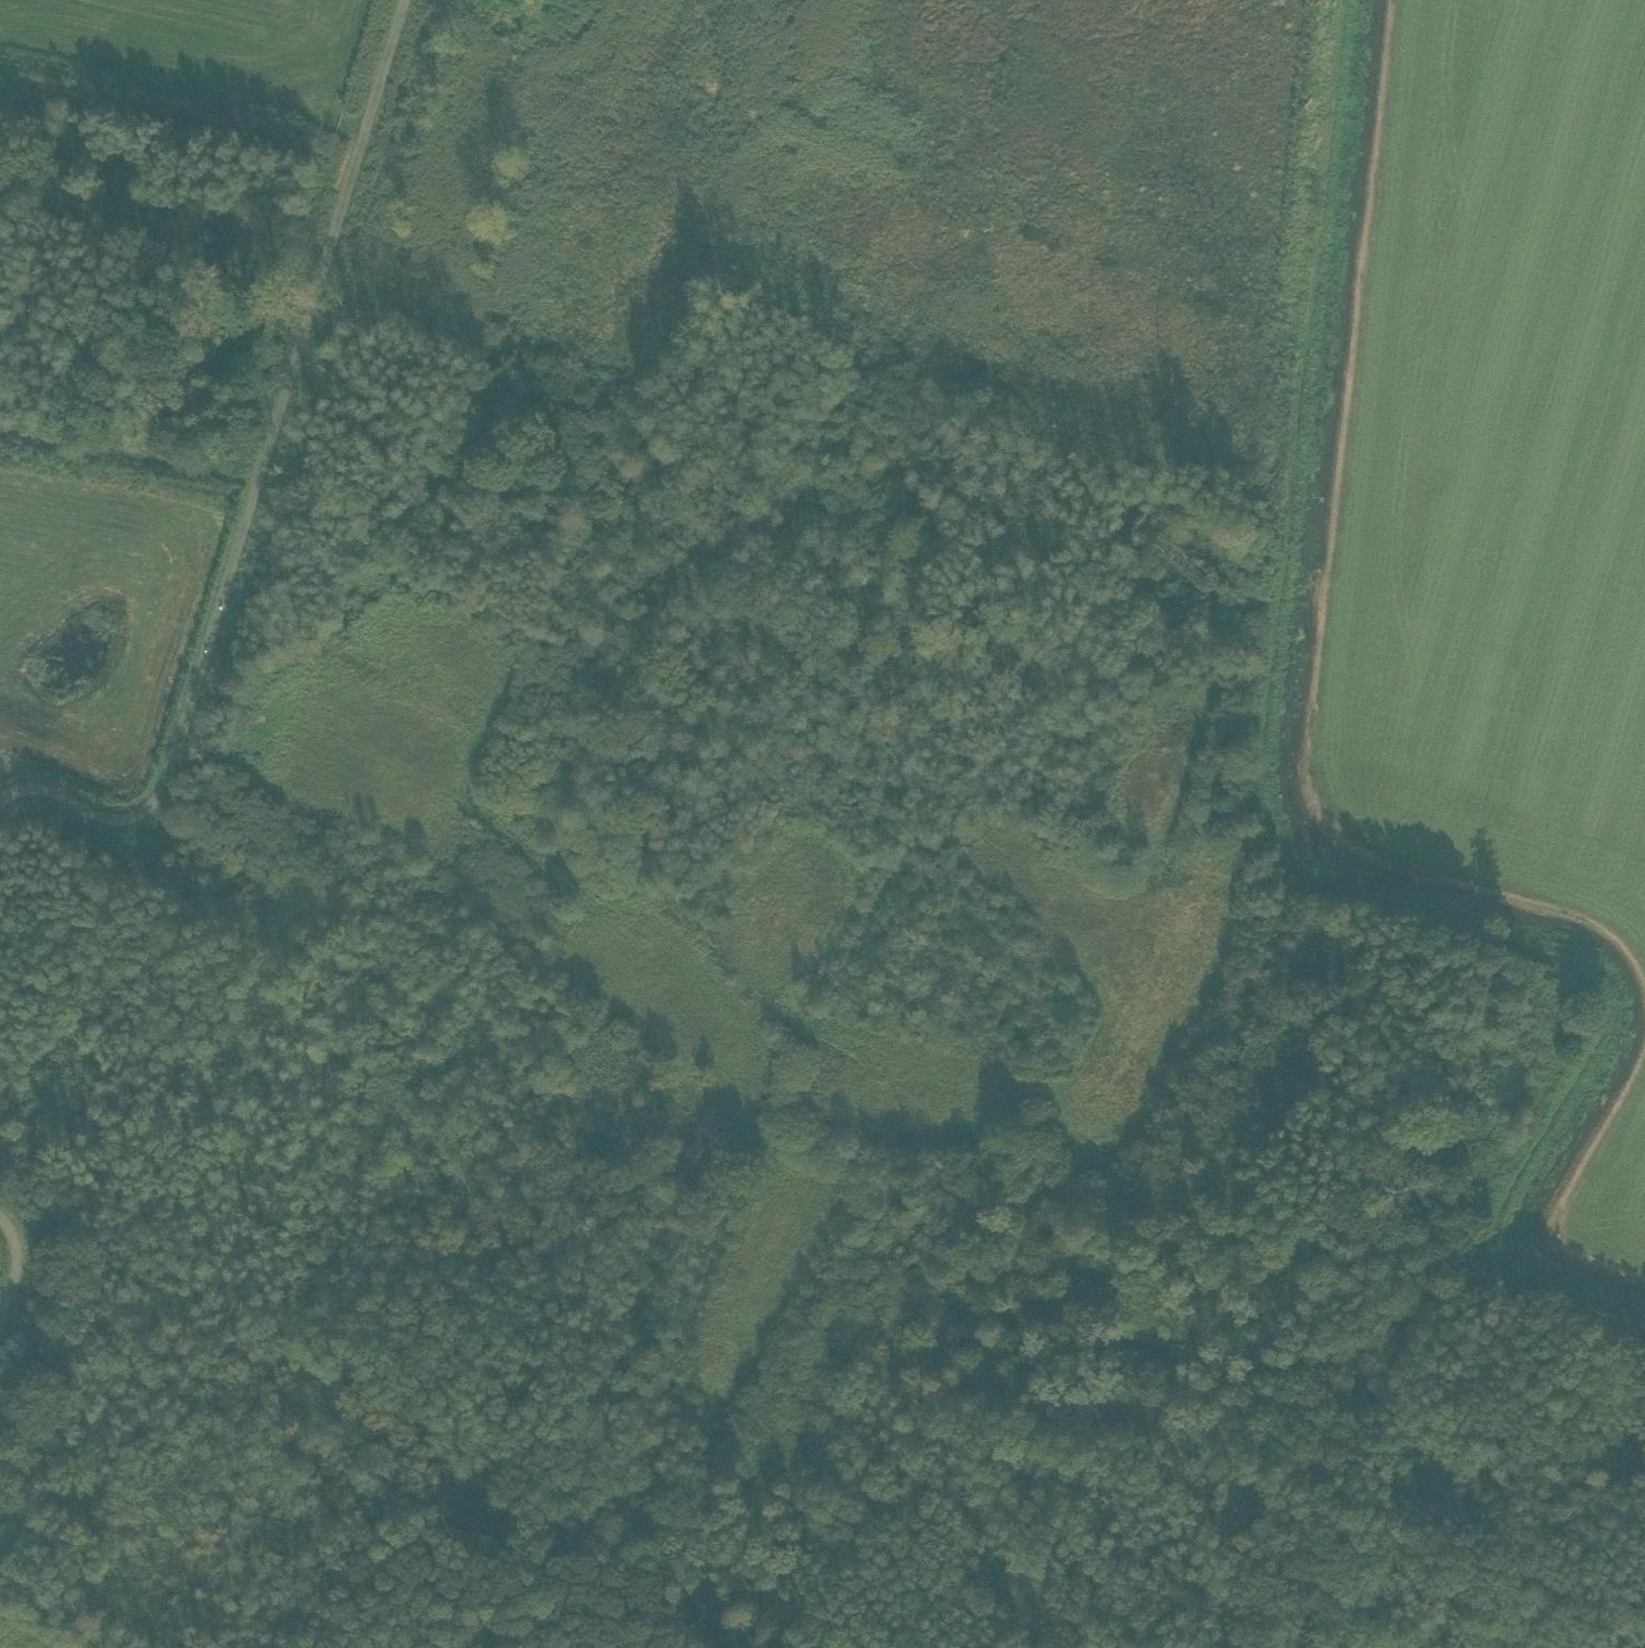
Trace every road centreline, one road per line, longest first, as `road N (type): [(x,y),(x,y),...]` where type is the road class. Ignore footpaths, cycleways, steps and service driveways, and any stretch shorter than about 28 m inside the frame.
road 1 (unclassified): [(0,784),(16,775),(131,789),(149,770),(395,0)]

